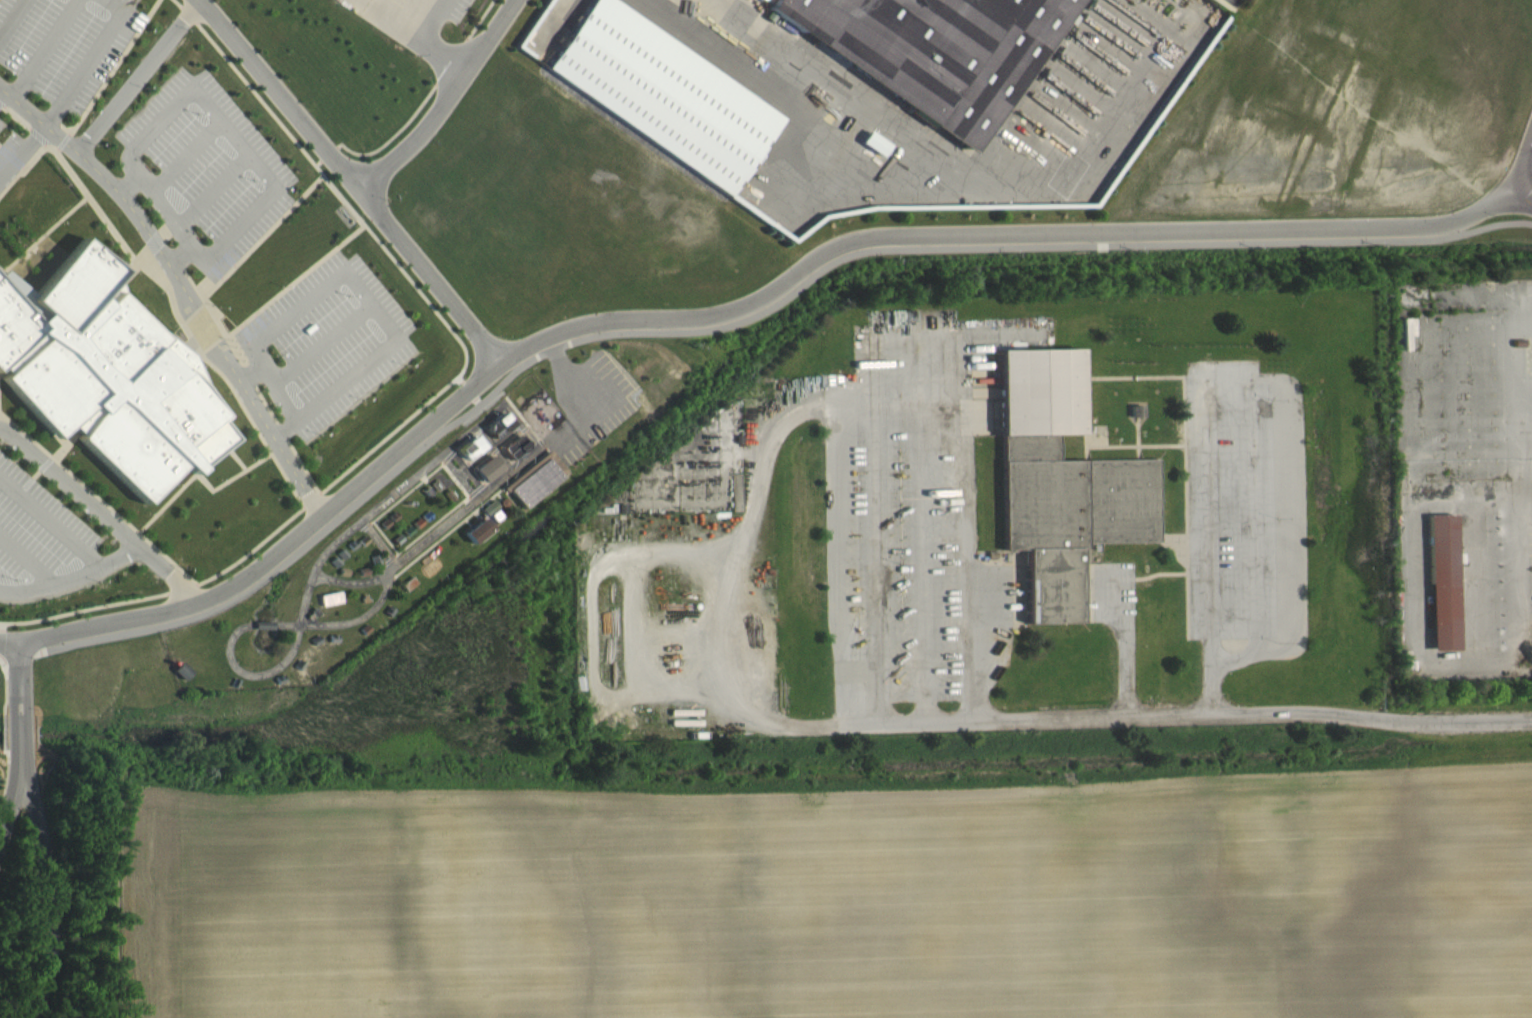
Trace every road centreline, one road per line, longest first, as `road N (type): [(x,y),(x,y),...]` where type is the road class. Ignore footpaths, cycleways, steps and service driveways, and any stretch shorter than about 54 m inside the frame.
road 1 (residential): [(497,361),(560,330),(722,314),(758,299),(822,252),(870,236),(1439,226),(1476,217),(1516,187),(1531,198)]
road 2 (residential): [(18,641),(166,614),(230,590),(497,361)]
road 3 (residential): [(196,0),(354,186)]
road 4 (residential): [(354,186),(497,361)]
road 5 (residential): [(354,186),(427,129),(466,71)]

